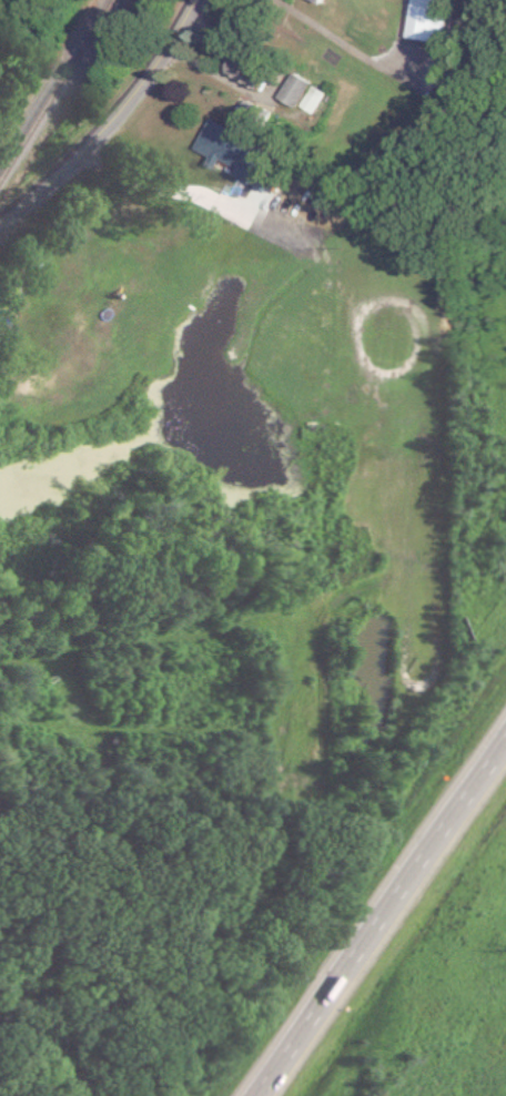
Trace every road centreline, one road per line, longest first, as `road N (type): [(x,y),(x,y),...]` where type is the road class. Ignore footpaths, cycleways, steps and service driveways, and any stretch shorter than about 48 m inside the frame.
road 1 (motorway): [(505,732),(258,1095)]
road 2 (tertiary): [(0,220),(122,121),(200,0)]

